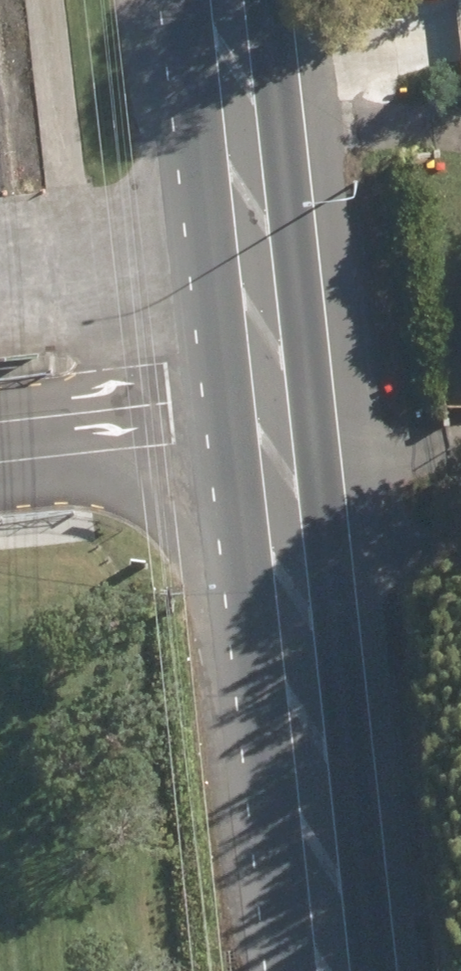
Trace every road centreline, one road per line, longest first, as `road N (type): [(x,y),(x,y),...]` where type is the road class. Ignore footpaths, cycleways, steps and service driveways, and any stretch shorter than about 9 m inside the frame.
road 1 (secondary): [(335,970),(230,0)]
road 2 (track): [(239,65),(460,34)]
road 3 (track): [(246,132),(460,141)]
road 4 (track): [(460,453),(287,503)]
road 5 (track): [(295,590),(460,571)]

